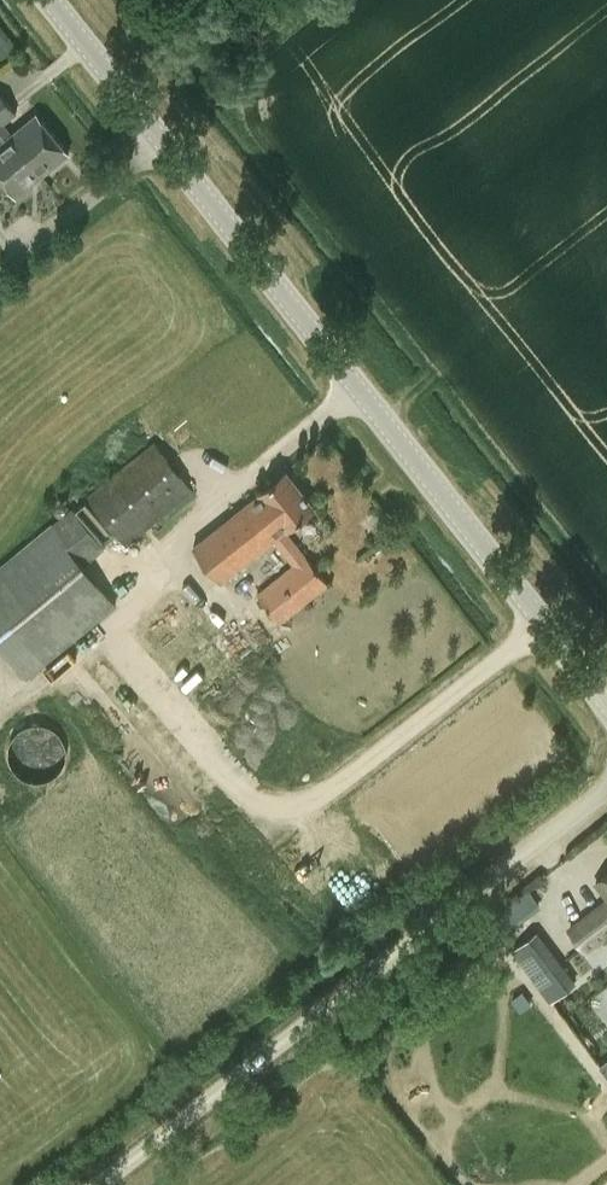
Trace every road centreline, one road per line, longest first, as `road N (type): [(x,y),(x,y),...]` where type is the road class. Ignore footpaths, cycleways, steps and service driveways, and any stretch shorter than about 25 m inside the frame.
road 1 (unclassified): [(606,704),(47,0)]
road 2 (unclassified): [(101,1184),(606,790)]

